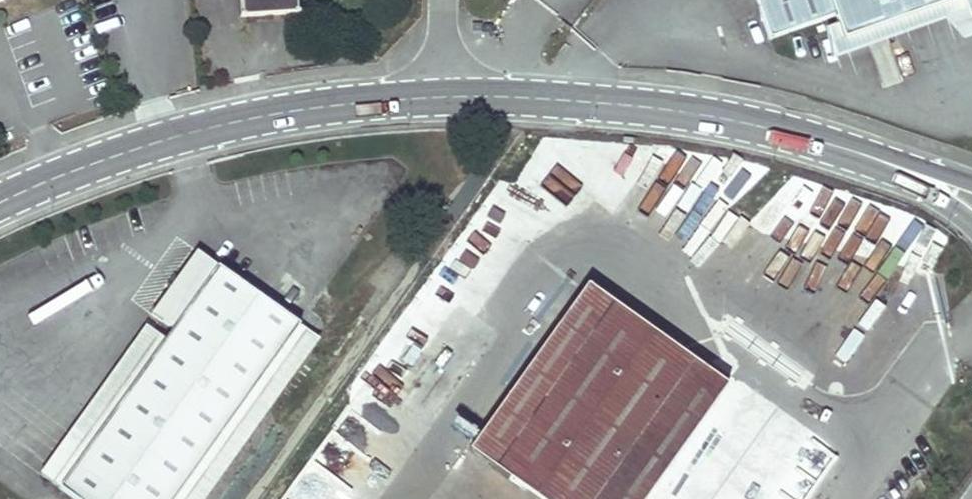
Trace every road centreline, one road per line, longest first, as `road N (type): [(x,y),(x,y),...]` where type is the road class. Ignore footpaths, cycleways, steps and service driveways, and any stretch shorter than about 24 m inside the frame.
road 1 (tertiary): [(0,205),(179,136),(323,107),(447,98),(731,119),(916,172)]

